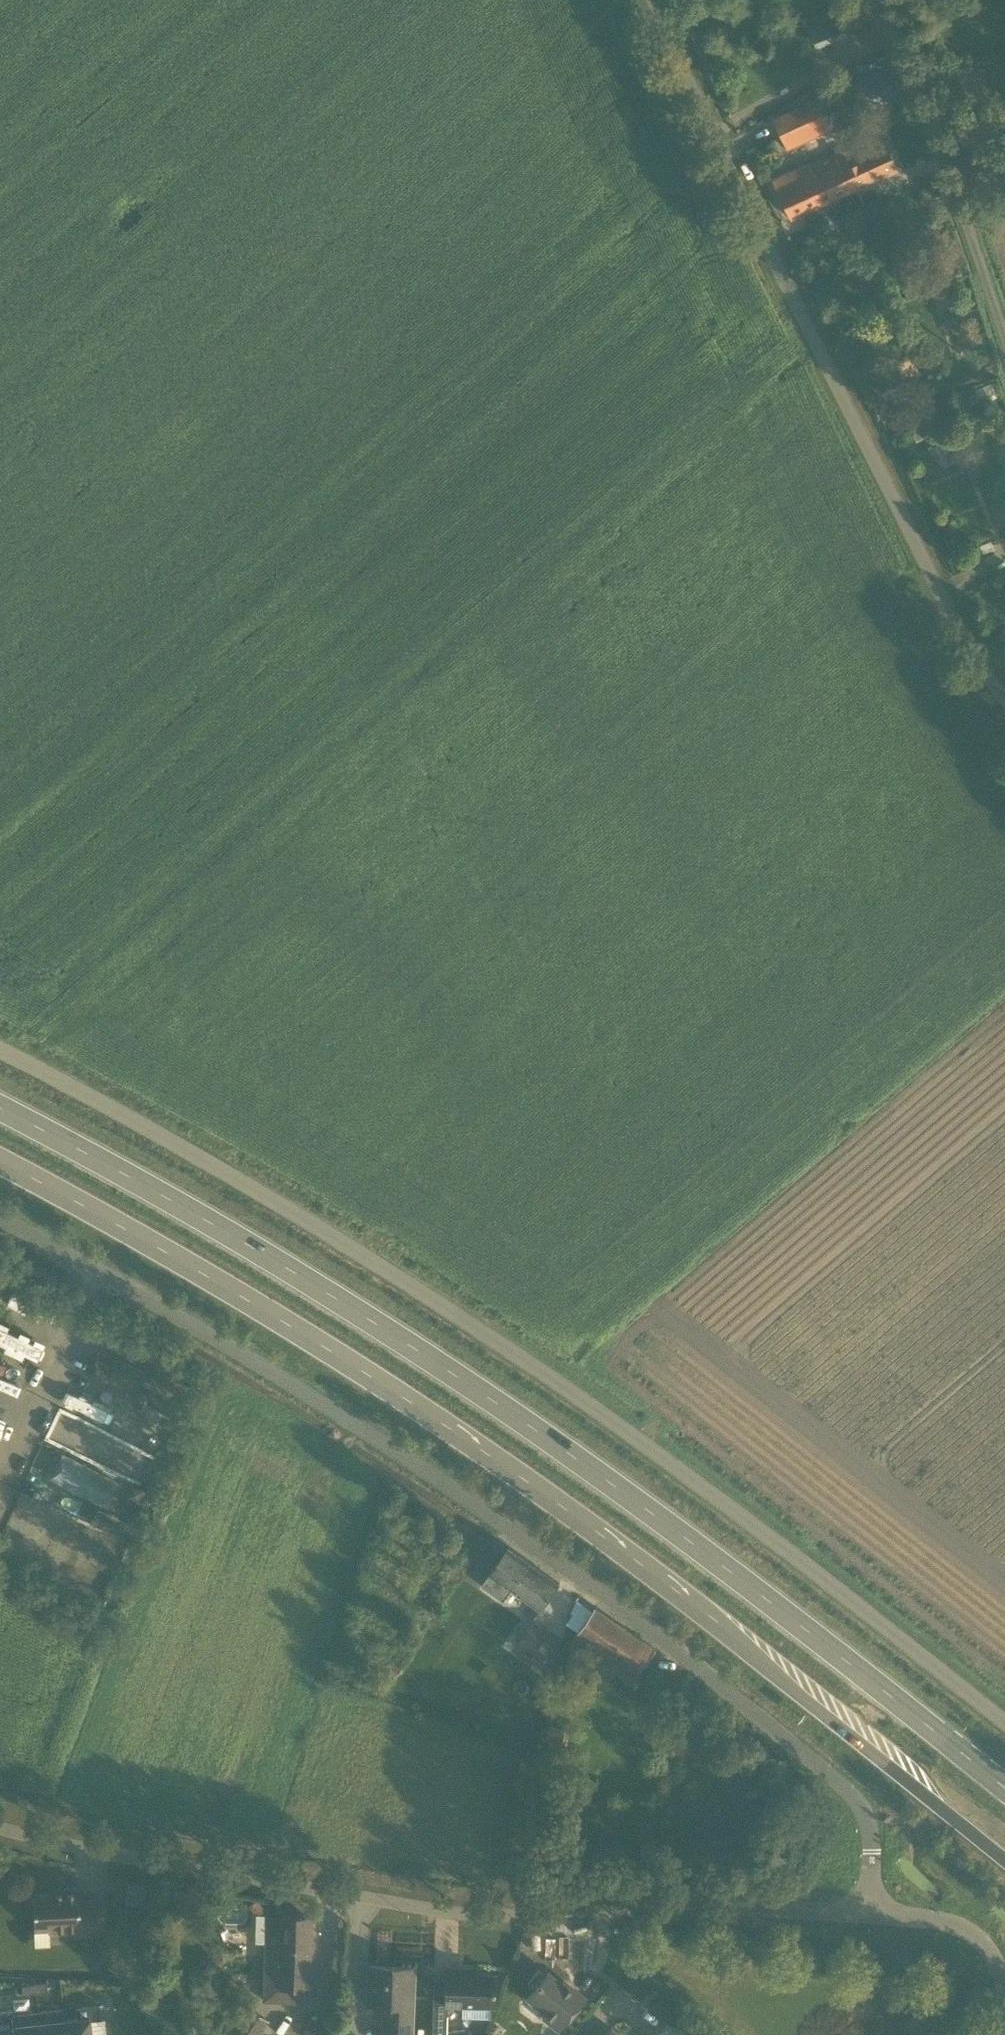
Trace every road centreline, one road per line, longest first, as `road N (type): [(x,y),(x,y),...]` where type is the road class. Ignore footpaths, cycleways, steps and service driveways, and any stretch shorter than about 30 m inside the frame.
road 1 (primary): [(0,1163),(287,1327),(496,1461),(659,1581),(1004,1861)]
road 2 (primary): [(1004,1787),(524,1419),(179,1203),(0,1106)]
road 3 (unclassified): [(1004,1724),(776,1541),(504,1345),(345,1243),(0,1052)]
road 4 (unclassified): [(871,1915),(866,1823),(846,1789),(580,1577),(262,1362),(0,1218)]
road 5 (residential): [(871,1915),(466,1914),(0,1818)]
road 6 (unclassified): [(1004,683),(962,621),(672,0)]
road 7 (unclassified): [(1004,322),(887,13),(889,0)]
road 8 (residential): [(1004,1978),(974,1934),(871,1915)]
road 9 (residential): [(684,2034),(632,1993),(612,1993),(583,2034)]

